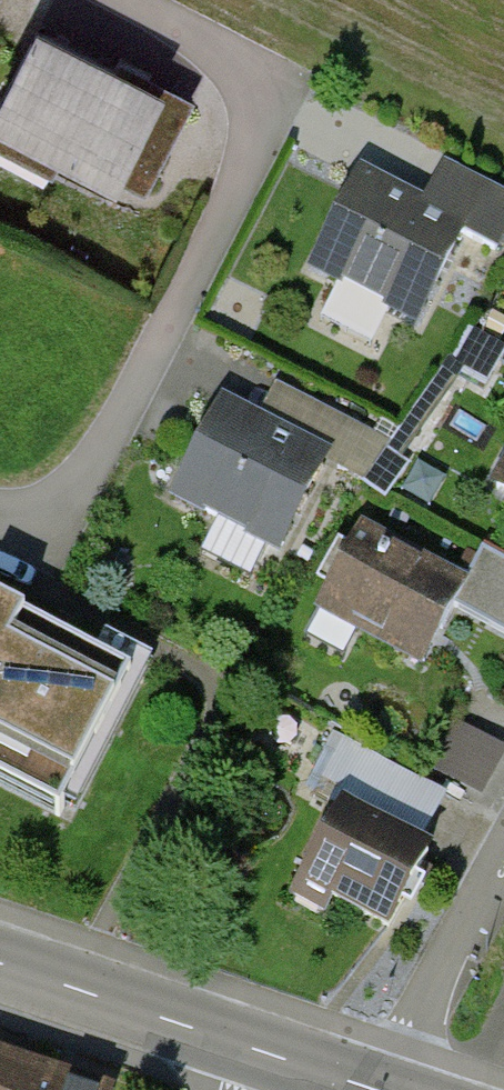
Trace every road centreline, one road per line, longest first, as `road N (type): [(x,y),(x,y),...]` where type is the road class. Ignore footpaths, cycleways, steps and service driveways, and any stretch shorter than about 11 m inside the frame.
road 1 (residential): [(107,0),(287,95),(48,541),(0,517)]
road 2 (residential): [(377,1089),(503,866)]
road 3 (tertiary): [(0,964),(235,1041)]
road 4 (tertiary): [(235,1041),(372,1089)]

